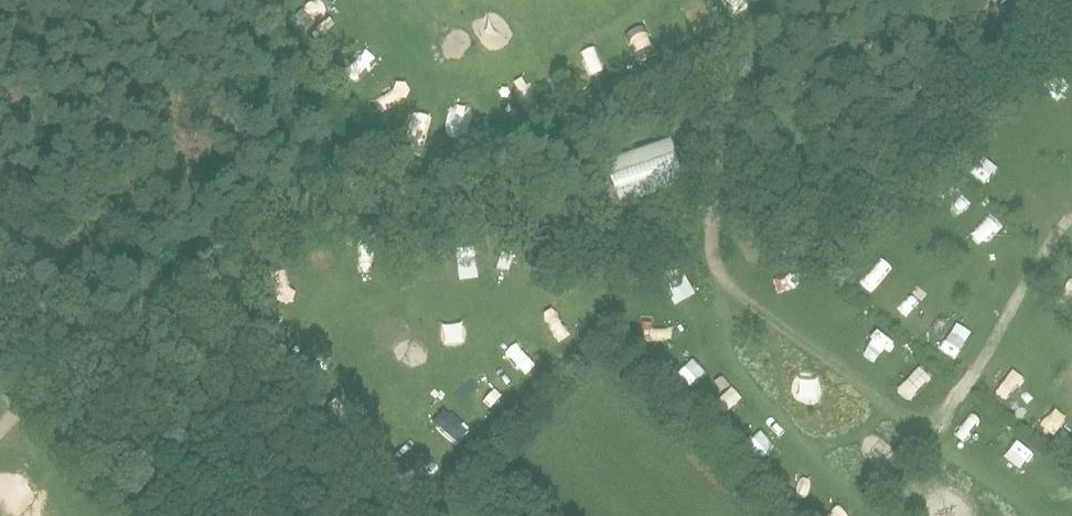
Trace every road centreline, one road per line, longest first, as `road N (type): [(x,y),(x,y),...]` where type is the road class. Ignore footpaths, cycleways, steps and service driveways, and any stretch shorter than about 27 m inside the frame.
road 1 (track): [(368,183),(221,0)]

